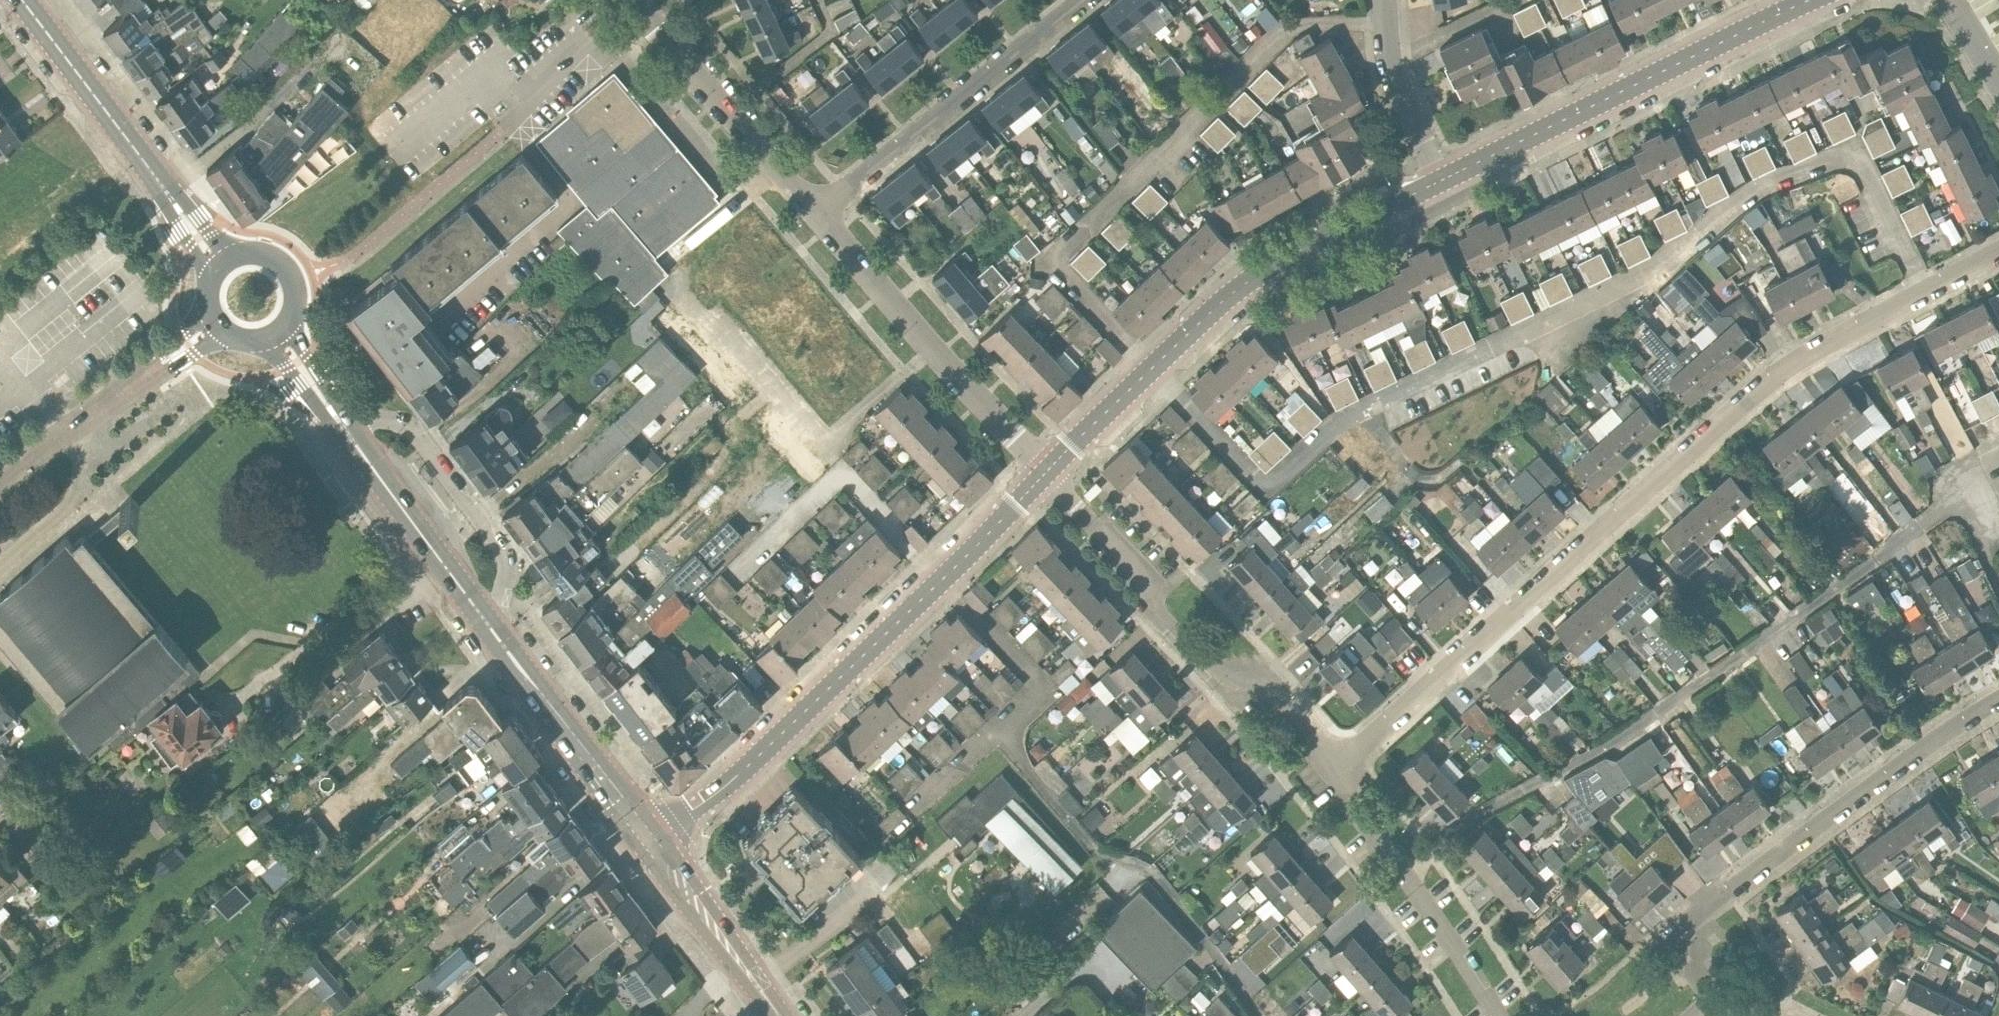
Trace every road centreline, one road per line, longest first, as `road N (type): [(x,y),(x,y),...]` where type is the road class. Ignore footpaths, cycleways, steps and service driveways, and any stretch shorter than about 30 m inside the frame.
road 1 (residential): [(1334,771),(1767,383),(1998,252)]
road 2 (tertiary): [(651,843),(276,332)]
road 3 (residential): [(651,843),(738,776),(1045,474)]
road 4 (residential): [(1045,474),(1234,294),(1317,242),(1439,182)]
road 5 (residential): [(1710,1000),(1701,931),(1711,906),(1998,701)]
road 6 (residential): [(1334,771),(1321,736),(1278,691),(1215,677),(1161,620),(1141,567),(1045,474)]
road 7 (residential): [(1439,182),(1822,0)]
road 8 (residential): [(1045,474),(816,215)]
road 9 (residential): [(816,215),(1083,0)]
road 10 (tertiary): [(220,267),(21,0)]
road 11 (residential): [(1500,1015),(1334,771)]
road 12 (residential): [(0,483),(217,322)]
road 13 (unclassified): [(816,215),(649,14)]
road 14 (tertiary): [(779,1015),(651,843)]
road 15 (residential): [(1439,182),(1395,80),(1385,0)]
road 16 (unclassified): [(510,128),(649,14)]
road 17 (tertiary): [(276,332),(295,299),(286,270),(249,253),(220,267)]

